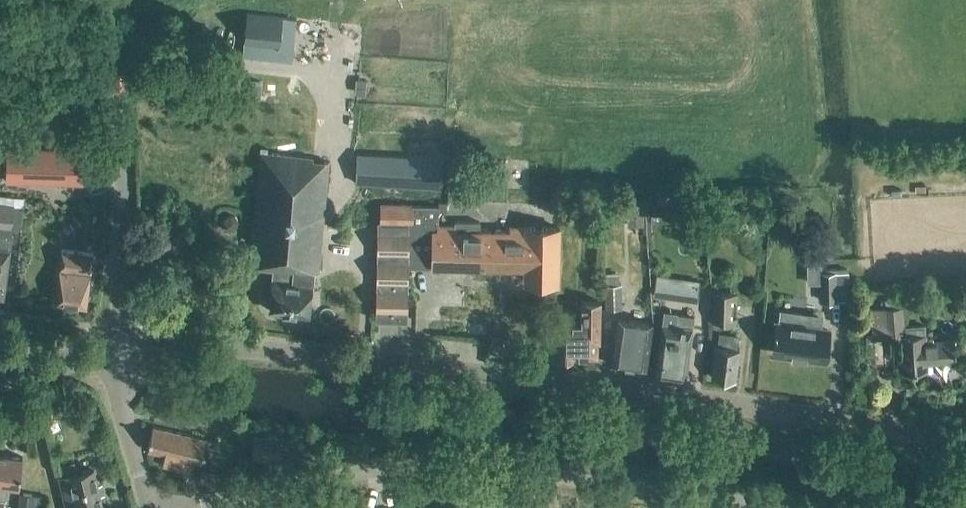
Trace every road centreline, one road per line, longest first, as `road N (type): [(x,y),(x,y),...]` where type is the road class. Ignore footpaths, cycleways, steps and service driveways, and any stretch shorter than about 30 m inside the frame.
road 1 (tertiary): [(118,350),(174,341),(319,352),(965,443)]
road 2 (unclassified): [(183,507),(404,467),(539,475)]
road 3 (tertiary): [(118,350),(117,0)]
road 4 (unclassified): [(780,507),(539,475)]
road 5 (tertiary): [(149,507),(117,393),(118,350)]

